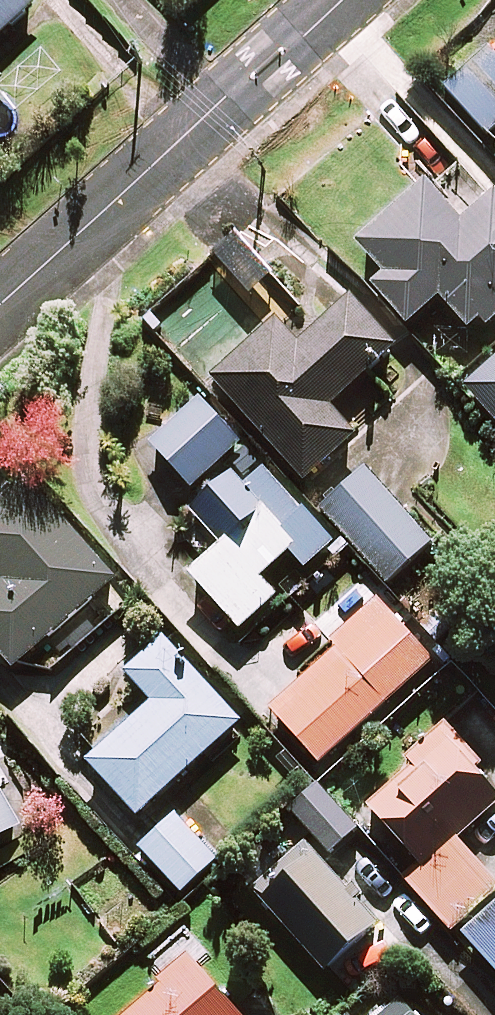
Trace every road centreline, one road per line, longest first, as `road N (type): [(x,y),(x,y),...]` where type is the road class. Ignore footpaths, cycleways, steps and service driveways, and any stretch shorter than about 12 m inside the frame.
road 1 (residential): [(336,0),(0,304)]

